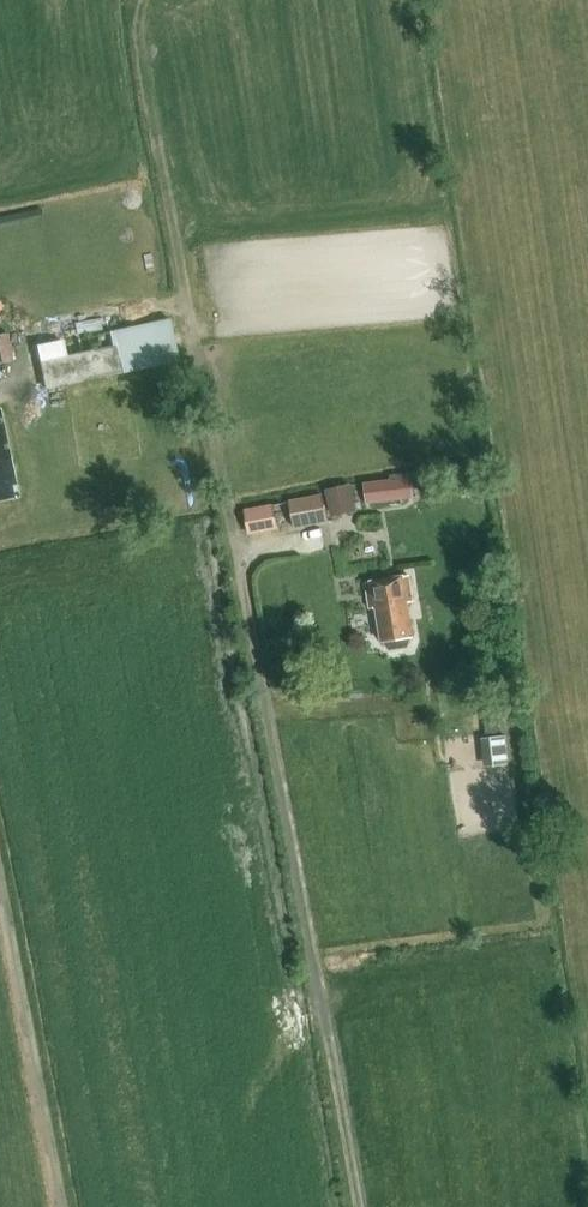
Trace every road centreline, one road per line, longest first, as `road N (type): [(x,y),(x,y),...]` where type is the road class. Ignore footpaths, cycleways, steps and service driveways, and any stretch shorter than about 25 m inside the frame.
road 1 (track): [(345,1206),(249,683)]
road 2 (track): [(49,1206),(0,949)]

